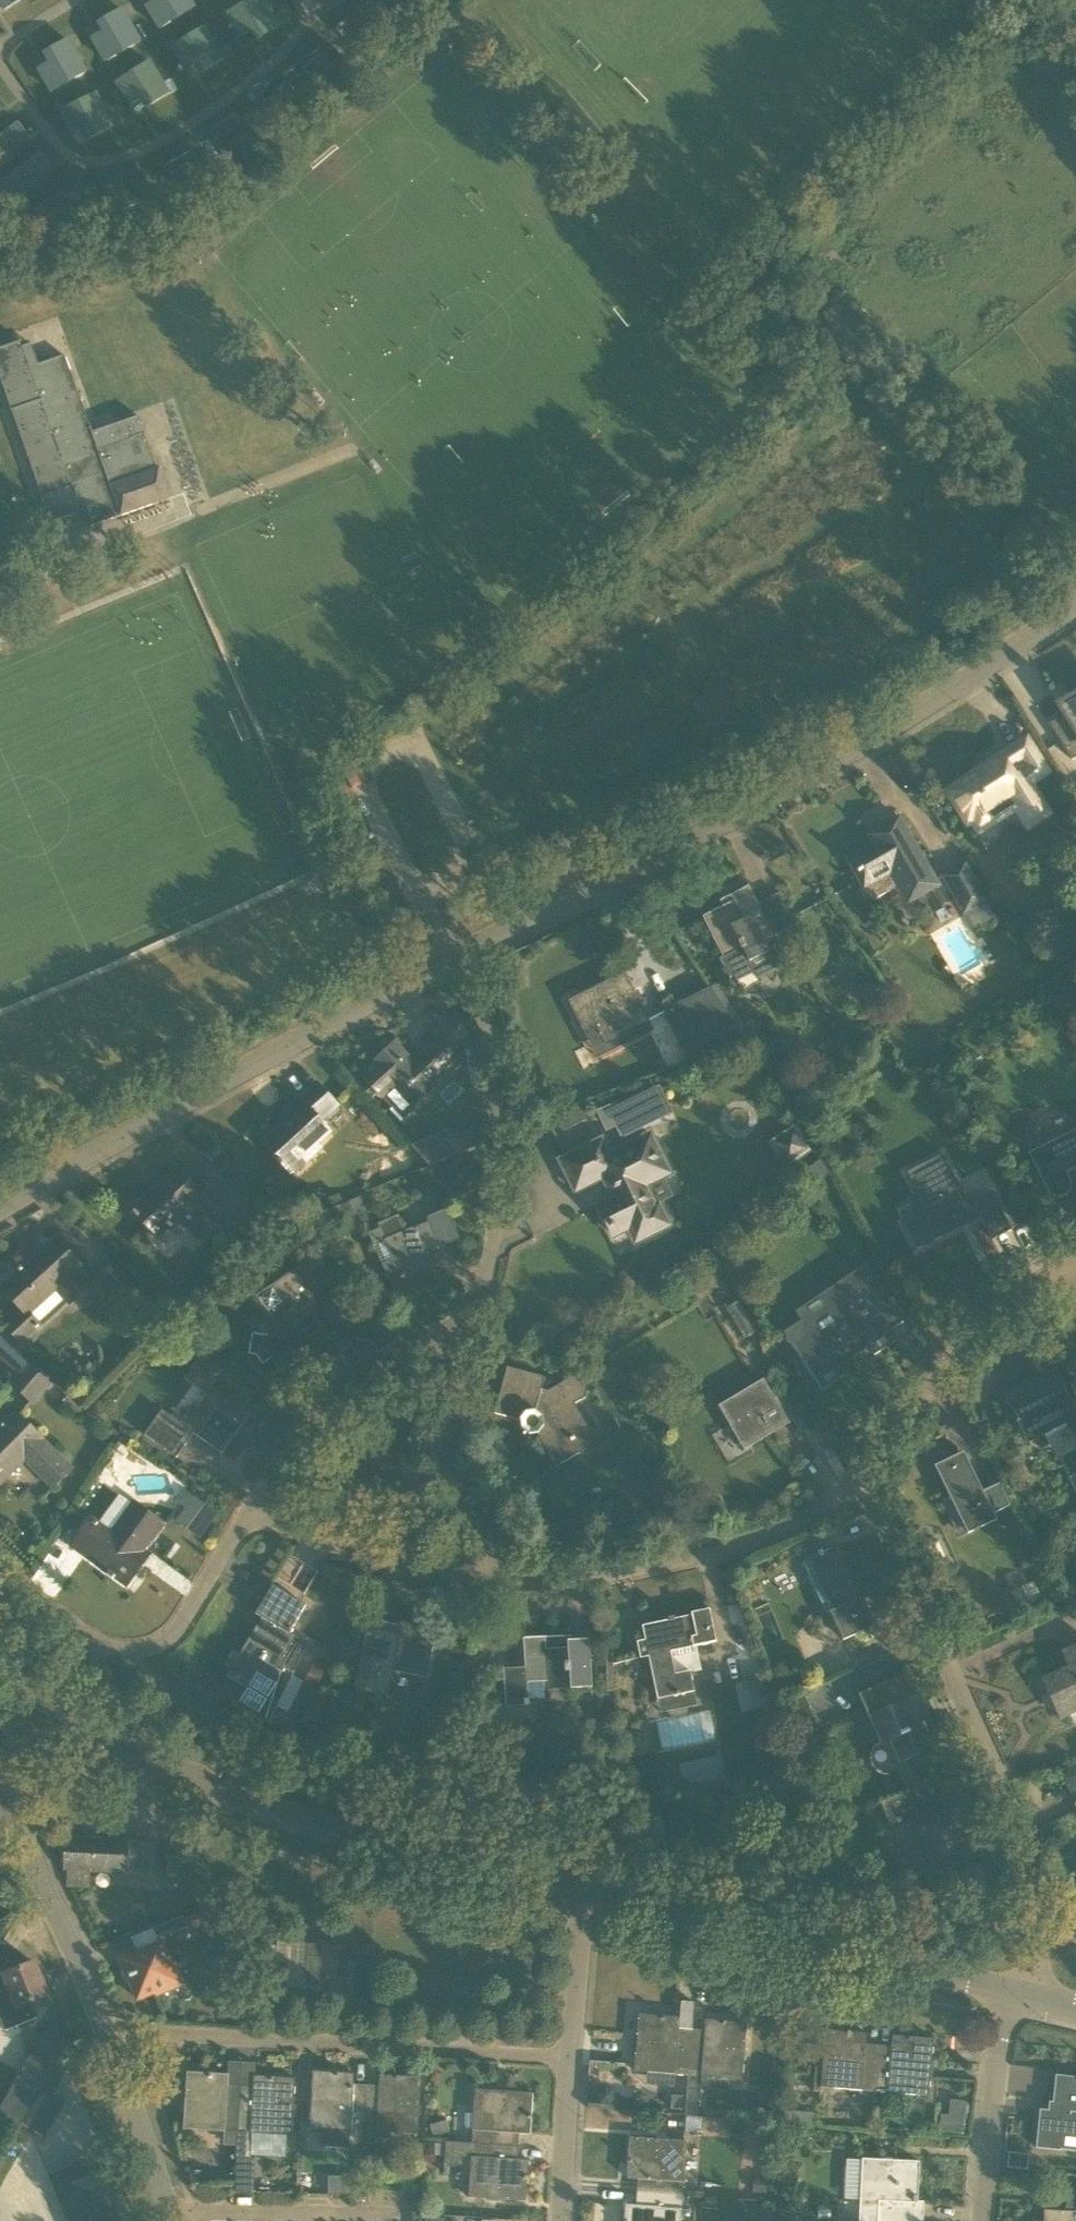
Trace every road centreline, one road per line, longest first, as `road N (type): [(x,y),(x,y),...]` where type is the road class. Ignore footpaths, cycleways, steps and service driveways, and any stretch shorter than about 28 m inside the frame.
road 1 (residential): [(467,954),(859,747),(1075,605)]
road 2 (tertiary): [(591,1895),(221,1794),(117,1746),(0,1665)]
road 3 (residential): [(1021,1998),(1039,1933),(1022,1840),(934,1629),(859,1478)]
road 4 (residential): [(0,1224),(467,954)]
road 5 (residential): [(571,2060),(108,2030)]
road 6 (tertiary): [(1008,1997),(591,1895)]
road 7 (residential): [(510,1577),(712,1552),(803,1521),(859,1478)]
road 8 (residential): [(479,1315),(499,1157),(495,1091),(467,954)]
road 9 (residential): [(252,1510),(179,1627),(158,1642),(98,1645),(0,1578)]
road 10 (residential): [(859,1478),(988,1321),(1075,1258)]
road 11 (residential): [(252,1510),(294,1438),(355,1377),(479,1315)]
road 12 (residential): [(510,1577),(451,1468),(451,1427),(479,1315)]
road 13 (residential): [(510,1577),(436,1573),(363,1555),(252,1510)]
road 14 (tertiary): [(108,2030),(0,1787)]
road 15 (residential): [(984,2220),(1008,1997)]
road 16 (residential): [(382,2218),(172,2212)]
road 17 (tertiary): [(172,2212),(108,2030)]
road 18 (residential): [(571,2060),(591,1895)]
road 19 (residential): [(564,2220),(571,2060)]

